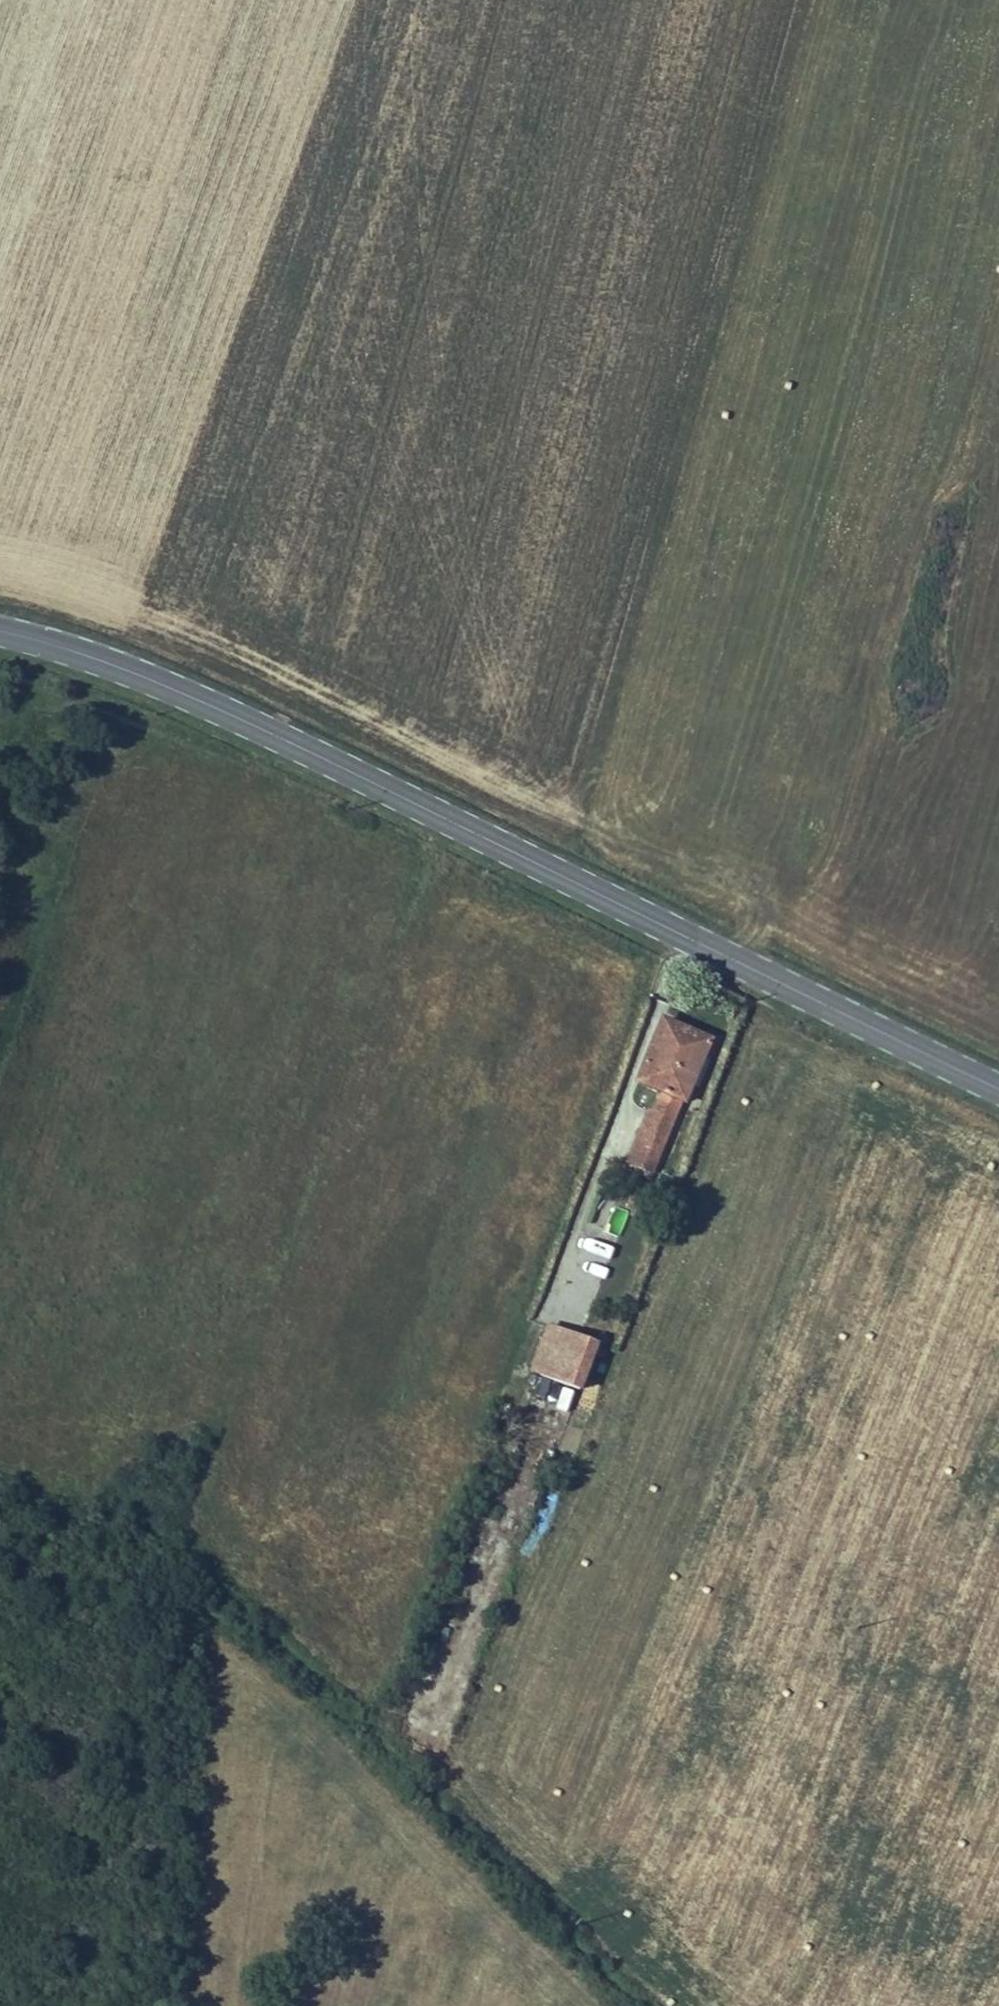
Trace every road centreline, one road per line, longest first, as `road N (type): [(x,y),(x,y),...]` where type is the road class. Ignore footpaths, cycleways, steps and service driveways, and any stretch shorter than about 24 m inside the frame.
road 1 (primary): [(0,624),(127,661),(262,722),(998,1083)]

